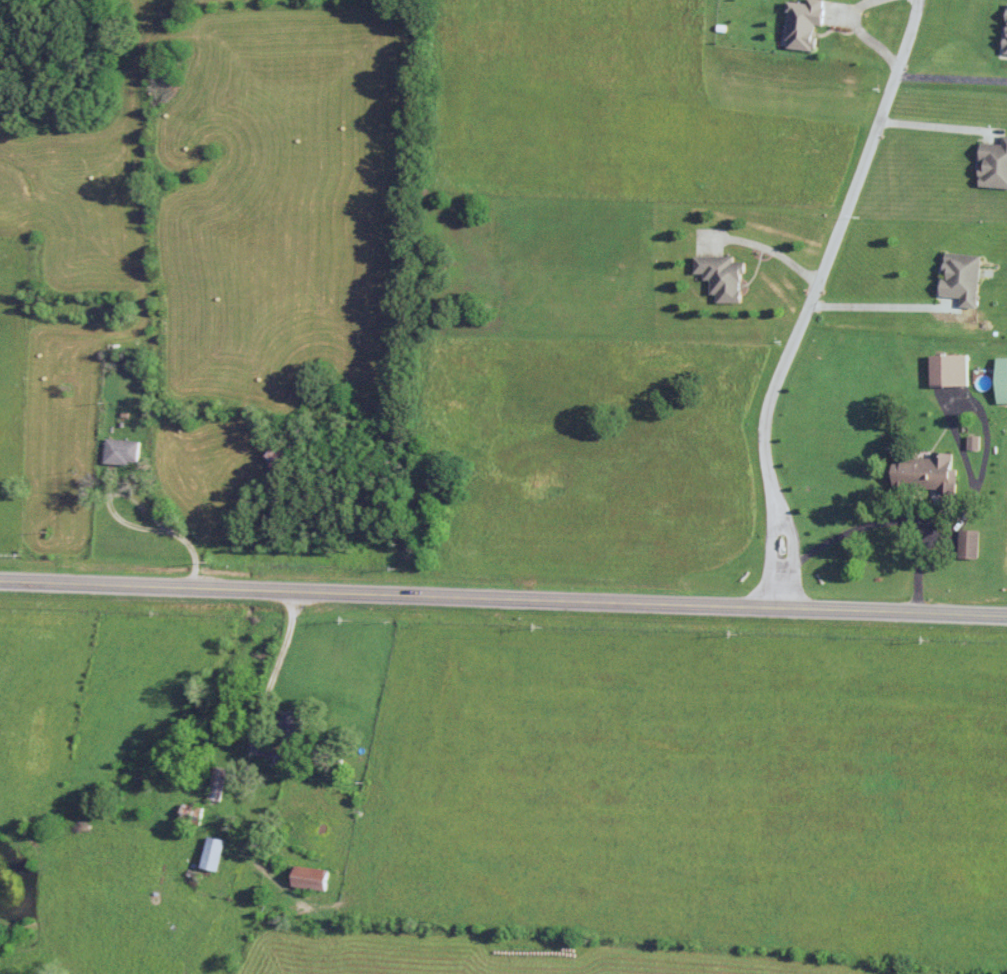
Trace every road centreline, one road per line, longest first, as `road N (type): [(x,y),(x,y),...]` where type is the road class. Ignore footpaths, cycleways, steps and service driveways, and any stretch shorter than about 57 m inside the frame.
road 1 (secondary): [(0,581),(1006,615)]
road 2 (residential): [(770,607),(763,583),(763,425),(914,0)]

